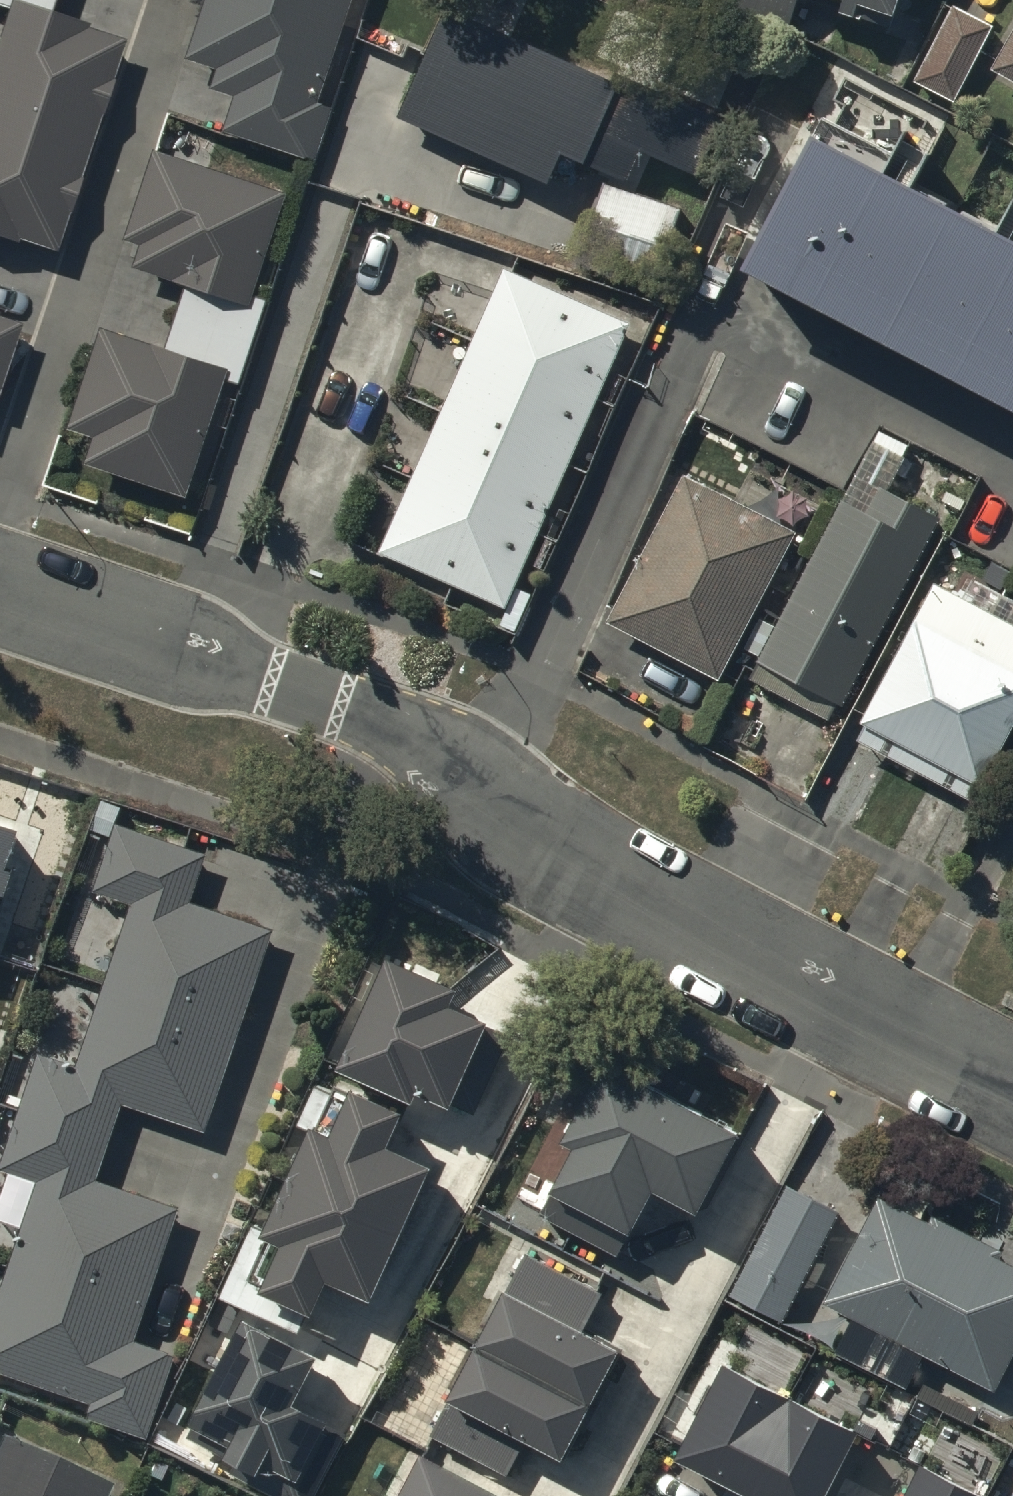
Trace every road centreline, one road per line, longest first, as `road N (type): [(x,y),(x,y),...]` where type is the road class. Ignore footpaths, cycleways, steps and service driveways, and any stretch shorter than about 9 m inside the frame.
road 1 (residential): [(0,588),(382,716),(429,743),(517,825),(586,872),(1012,1087)]

